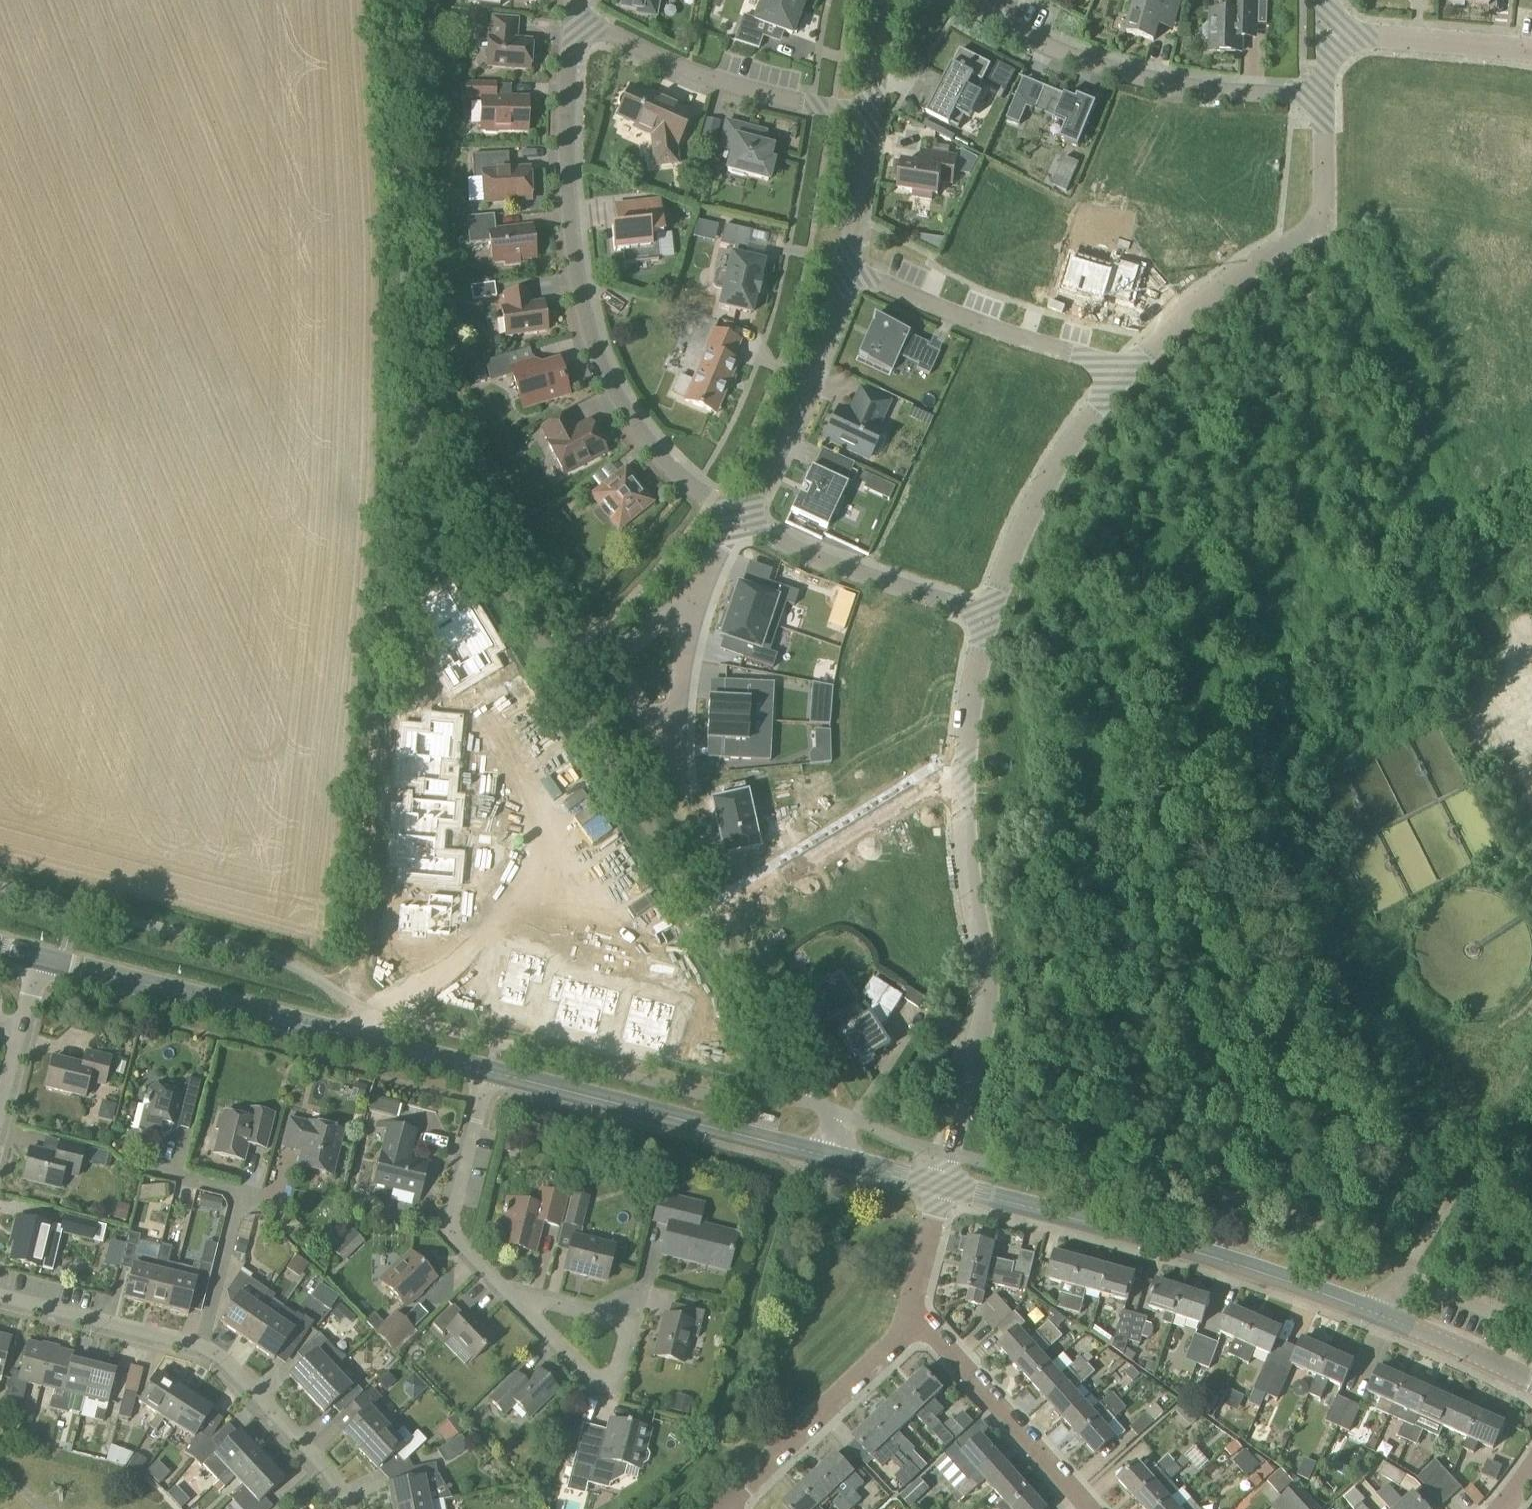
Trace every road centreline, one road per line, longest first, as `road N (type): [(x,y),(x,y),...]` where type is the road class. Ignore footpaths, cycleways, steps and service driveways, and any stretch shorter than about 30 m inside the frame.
road 1 (residential): [(832,1158),(838,1131),(826,1110),(409,448)]
road 2 (secondary): [(1531,1381),(1290,1282),(942,1185)]
road 3 (residential): [(942,1185),(988,1011),(964,813),(970,712),(990,618)]
road 4 (residential): [(751,525),(666,462),(620,400),(600,348),(575,223),(581,25)]
road 5 (track): [(409,448),(356,1008)]
road 6 (secondary): [(491,1073),(44,962)]
road 7 (unclassified): [(409,448),(401,93),(391,0)]
road 8 (residential): [(1328,100),(1127,76),(958,0)]
road 9 (residential): [(1122,382),(1162,339),(1315,233),(1326,214),(1328,100)]
road 10 (secondary): [(832,1158),(491,1073)]
road 11 (residential): [(880,118),(729,89),(581,25)]
road 12 (residential): [(1122,382),(1096,362),(980,328),(853,272)]
road 13 (residential): [(695,799),(690,702),(701,638),(751,525)]
road 14 (residential): [(751,525),(813,388),(853,272)]
road 15 (residential): [(990,618),(1063,460),(1122,382)]
road 16 (residential): [(724,1508),(904,1336),(913,1315)]
road 17 (residential): [(1086,1508),(913,1315)]
road 18 (residential): [(990,618),(795,550),(751,525)]
road 19 (residential): [(510,1295),(455,1240),(491,1073)]
road 20 (residential): [(202,1348),(324,1465),(349,1508)]
road 21 (residential): [(202,1348),(238,1191),(184,1177)]
road 22 (residential): [(0,1295),(202,1348)]
road 23 (residential): [(1531,57),(1328,26)]
road 24 (residential): [(510,1295),(630,1327),(615,1387),(602,1383)]
road 25 (residential): [(0,1132),(44,962)]
road 26 (residential): [(853,272),(880,118)]
road 27 (residential): [(913,1315),(942,1185)]
road 28 (residential): [(602,1383),(510,1295)]
road 29 (residential): [(880,118),(905,0)]

